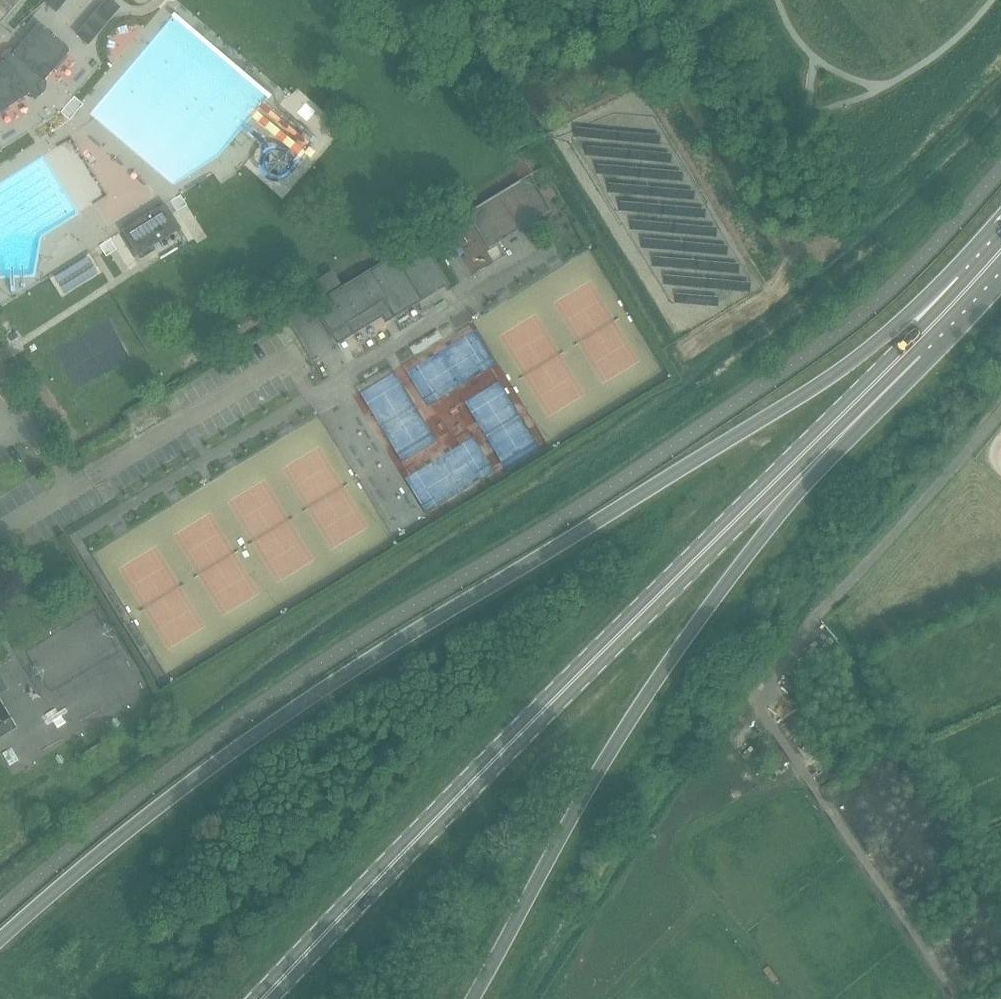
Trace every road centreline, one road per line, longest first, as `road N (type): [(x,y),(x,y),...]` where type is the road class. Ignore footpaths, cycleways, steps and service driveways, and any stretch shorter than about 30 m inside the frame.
road 1 (secondary): [(1000,225),(869,349),(198,775),(0,940)]
road 2 (secondary): [(264,998),(651,603),(875,400)]
road 3 (secondary): [(474,998),(639,709),(746,558),(875,400)]
road 4 (secondary): [(875,400),(1000,269)]

